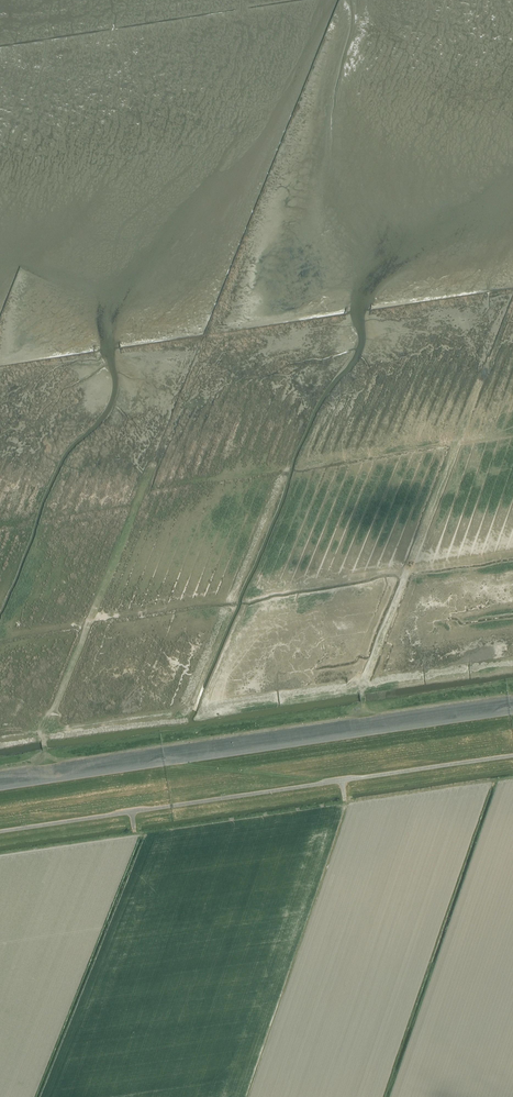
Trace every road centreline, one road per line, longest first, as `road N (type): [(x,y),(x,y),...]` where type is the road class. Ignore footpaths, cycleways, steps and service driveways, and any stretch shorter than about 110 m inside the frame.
road 1 (track): [(0,787),(512,712)]
road 2 (track): [(173,762),(330,781)]

